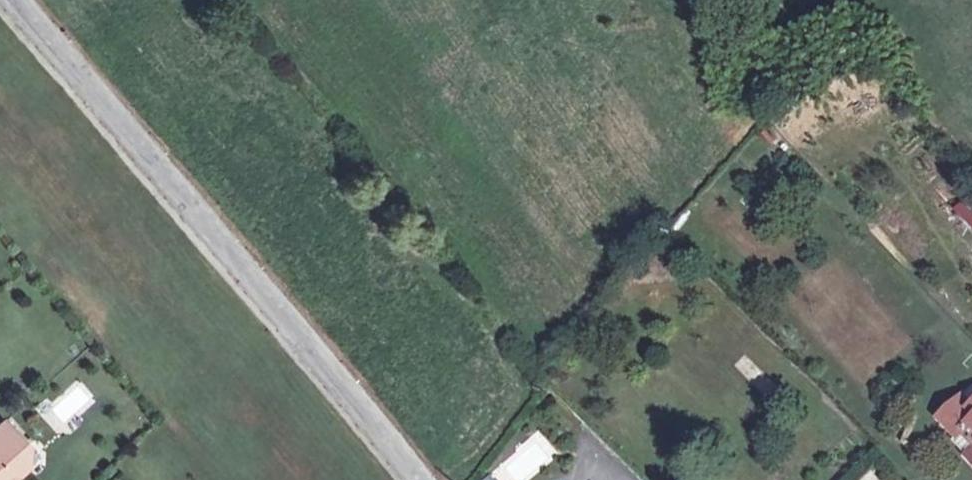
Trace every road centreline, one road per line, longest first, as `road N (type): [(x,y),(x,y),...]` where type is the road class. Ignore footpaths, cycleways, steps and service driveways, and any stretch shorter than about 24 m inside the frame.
road 1 (residential): [(416,479),(19,0)]

